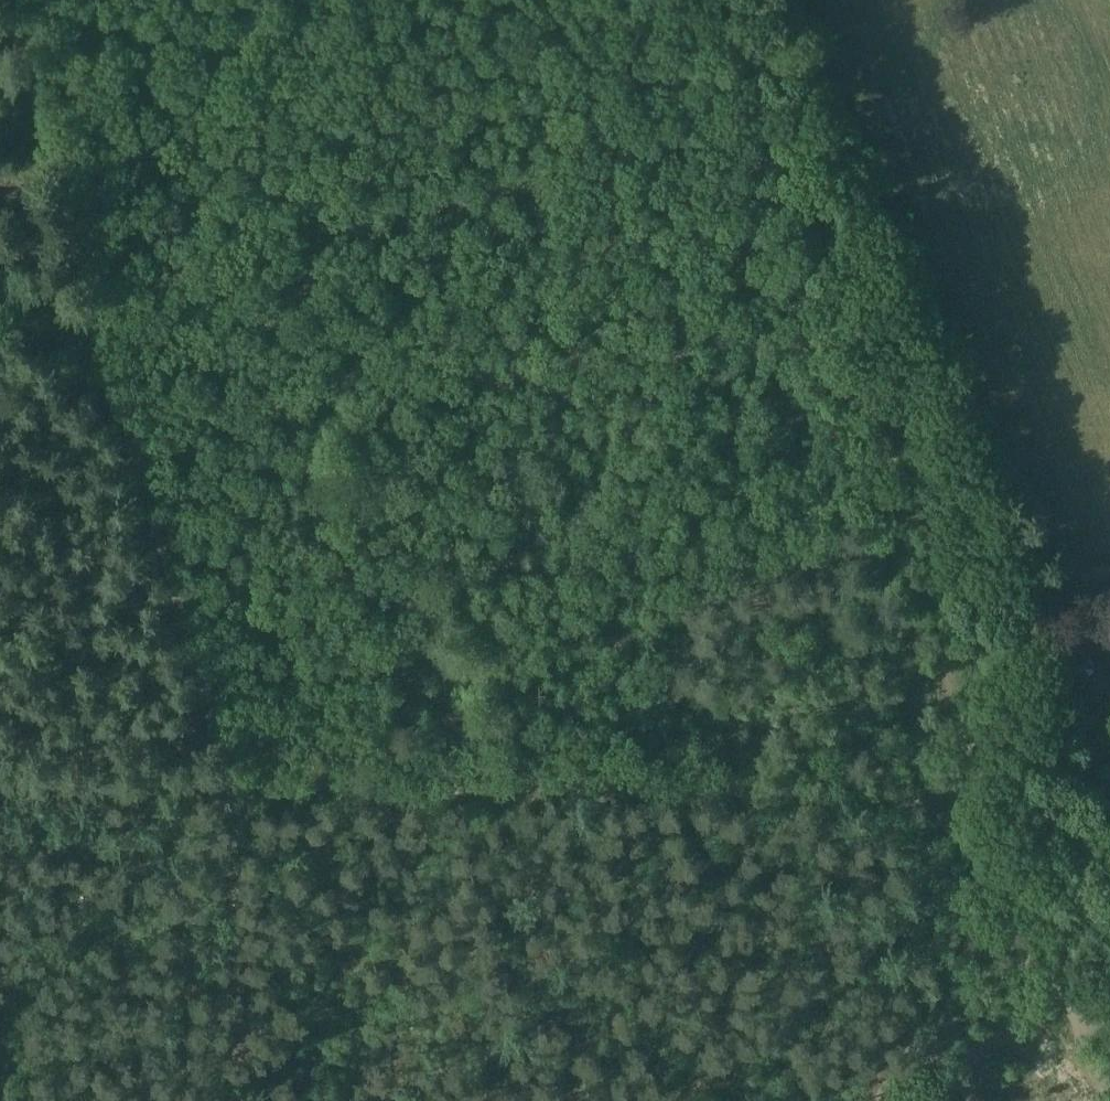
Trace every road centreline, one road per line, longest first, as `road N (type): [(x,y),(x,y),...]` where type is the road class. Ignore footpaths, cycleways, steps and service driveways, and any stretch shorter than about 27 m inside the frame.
road 1 (track): [(953,778),(0,782)]
road 2 (track): [(953,778),(950,667),(932,549),(713,0)]
road 3 (track): [(0,313),(93,303),(755,103)]
road 4 (track): [(874,1100),(895,1059),(1031,935)]
road 5 (track): [(1109,1089),(1084,1054),(1086,1026),(1102,1001),(1069,980),(1031,935)]
road 6 (track): [(1031,935),(950,829),(953,778)]

